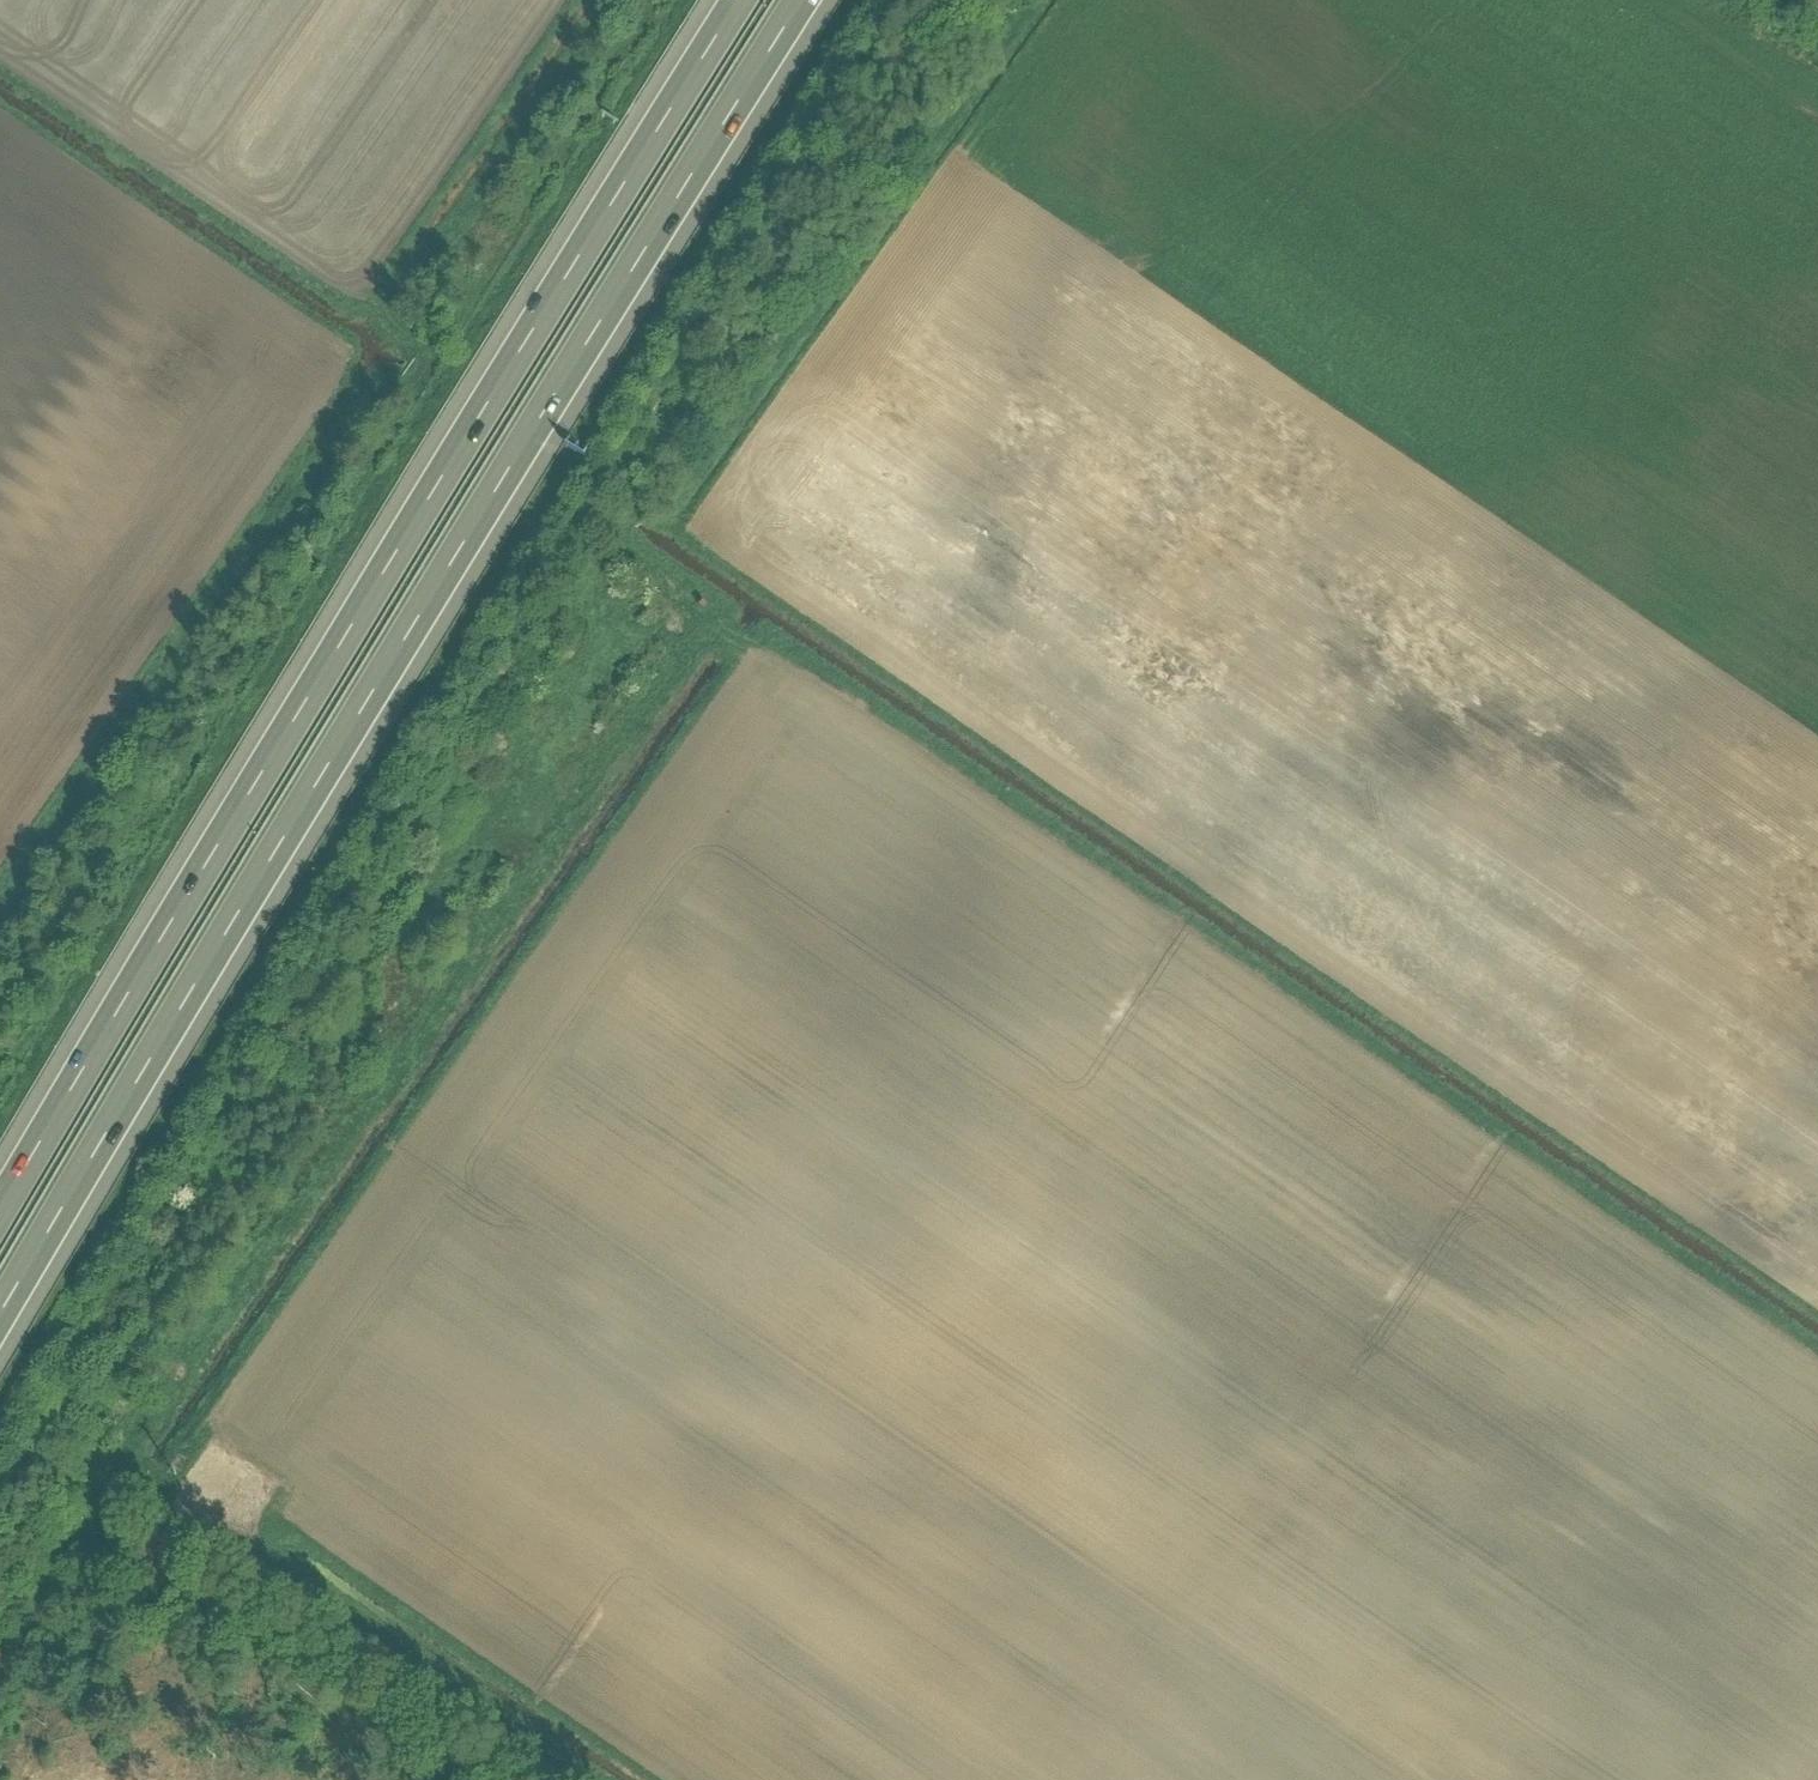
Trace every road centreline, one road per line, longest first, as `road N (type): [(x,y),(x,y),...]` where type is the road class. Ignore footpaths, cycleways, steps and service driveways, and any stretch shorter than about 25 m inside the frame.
road 1 (motorway): [(0,1321),(804,0)]
road 2 (motorway): [(742,0),(0,1217)]
road 3 (track): [(566,1779),(206,1533)]

